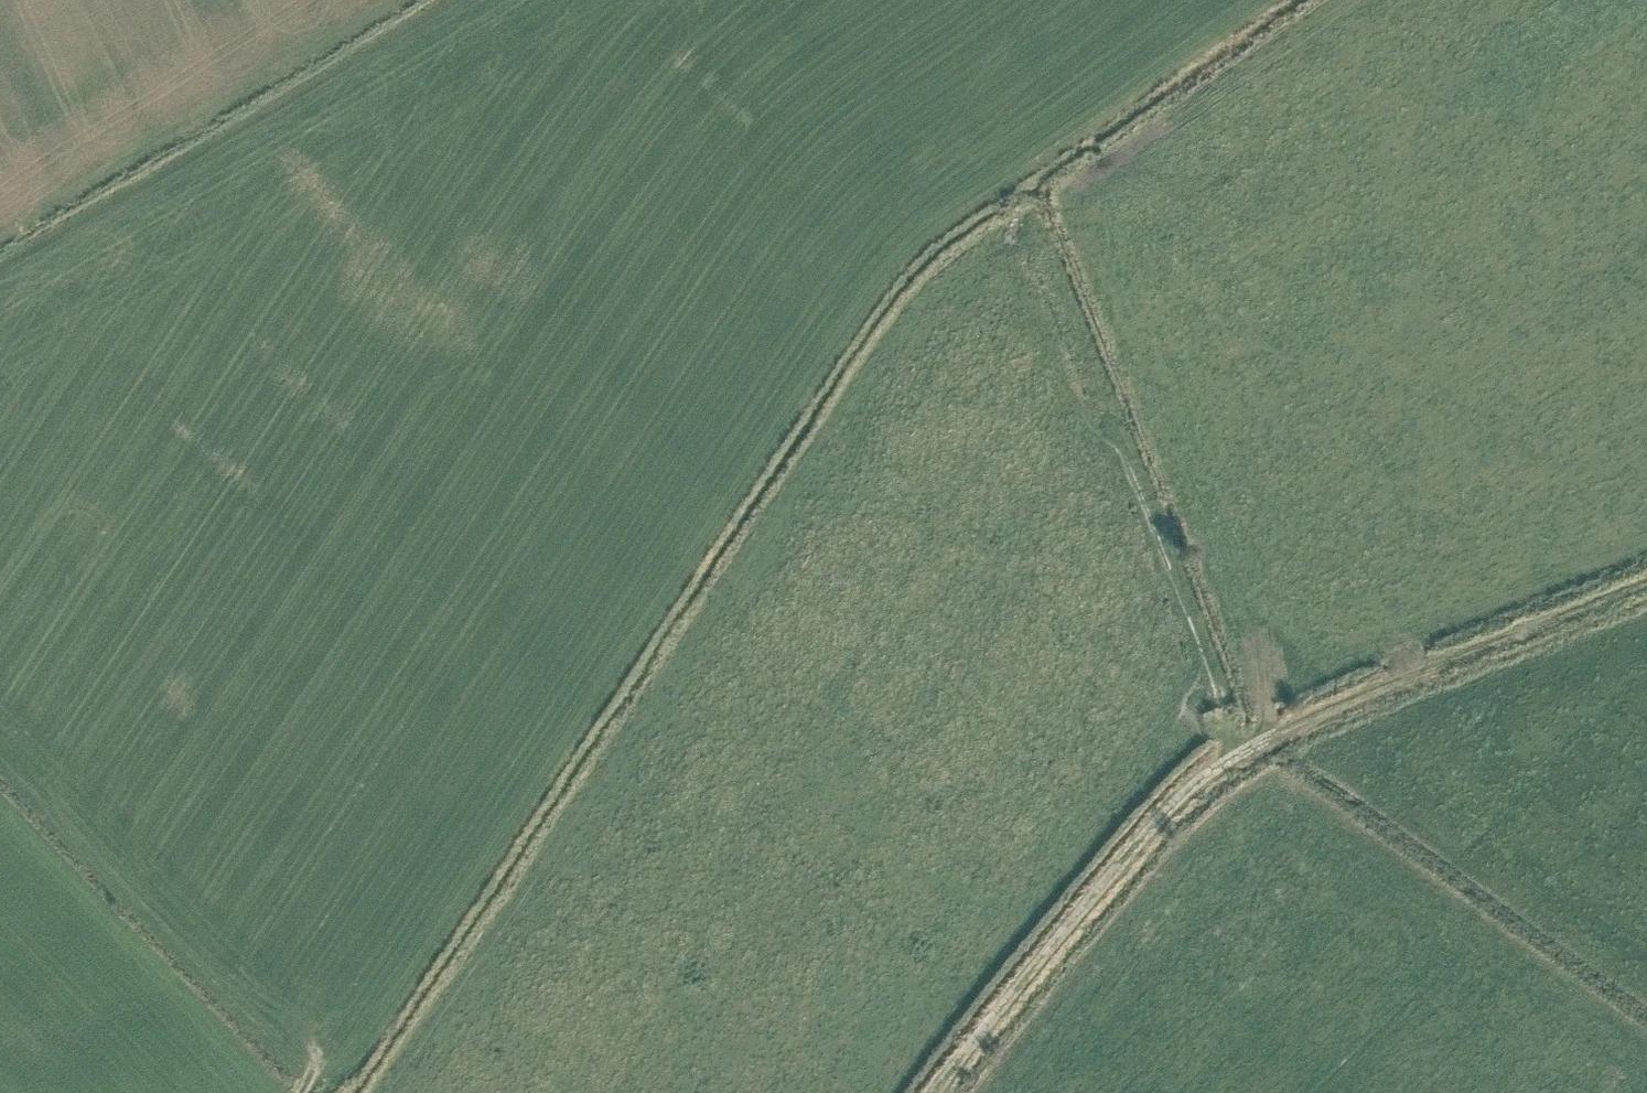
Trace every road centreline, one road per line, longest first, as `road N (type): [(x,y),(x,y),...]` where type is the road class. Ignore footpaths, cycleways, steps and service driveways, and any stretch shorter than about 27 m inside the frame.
road 1 (track): [(1646,585),(1252,742),(1185,790),(1006,994),(935,1092)]

